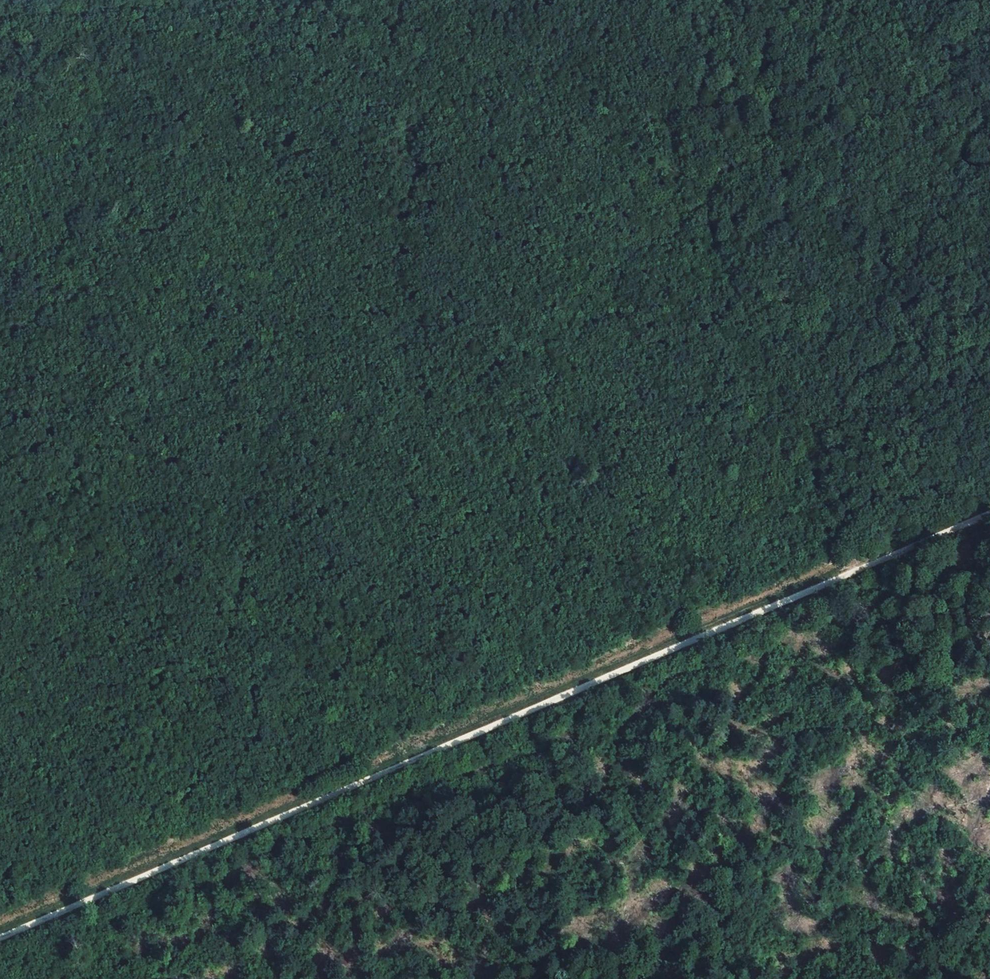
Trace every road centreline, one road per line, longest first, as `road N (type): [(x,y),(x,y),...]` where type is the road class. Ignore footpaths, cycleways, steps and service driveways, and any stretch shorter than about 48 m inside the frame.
road 1 (track): [(863,571),(89,902)]
road 2 (track): [(989,514),(863,571)]

